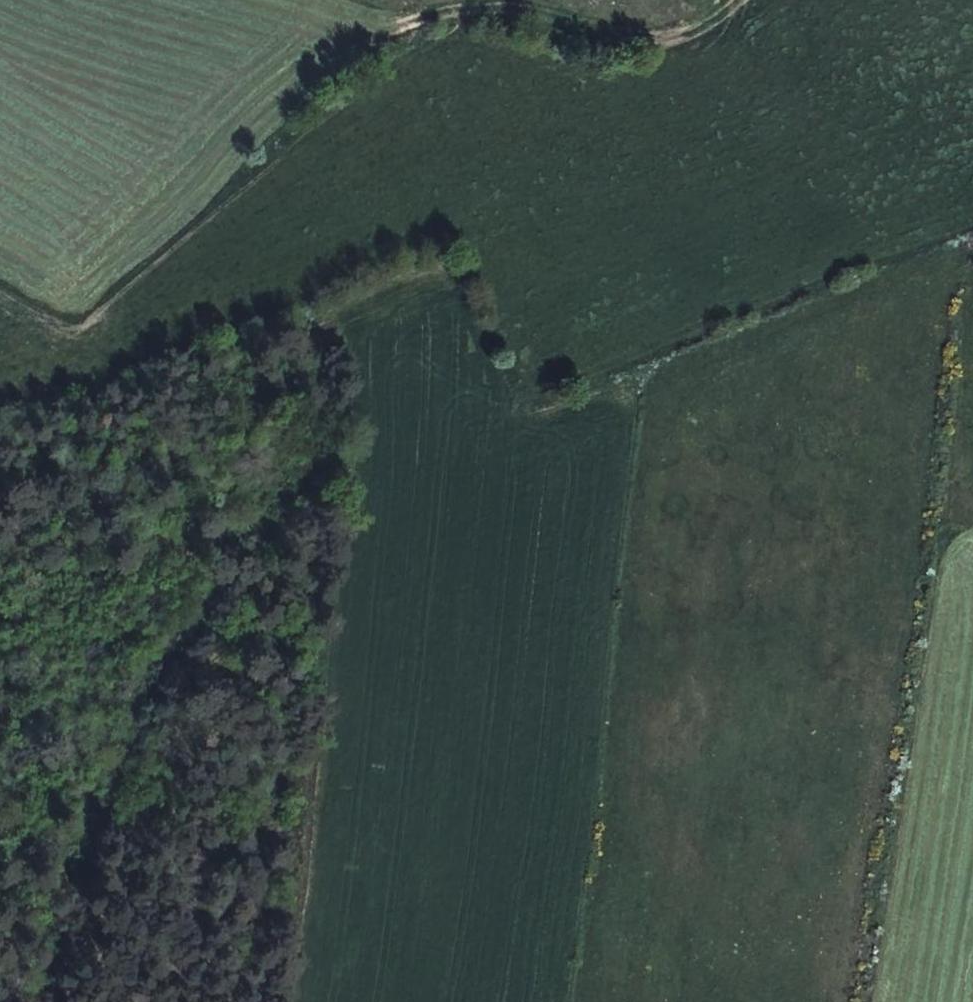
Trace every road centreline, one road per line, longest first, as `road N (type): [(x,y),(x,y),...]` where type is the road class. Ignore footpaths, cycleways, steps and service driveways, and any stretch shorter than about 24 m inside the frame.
road 1 (track): [(770,0),(655,33),(539,0)]

